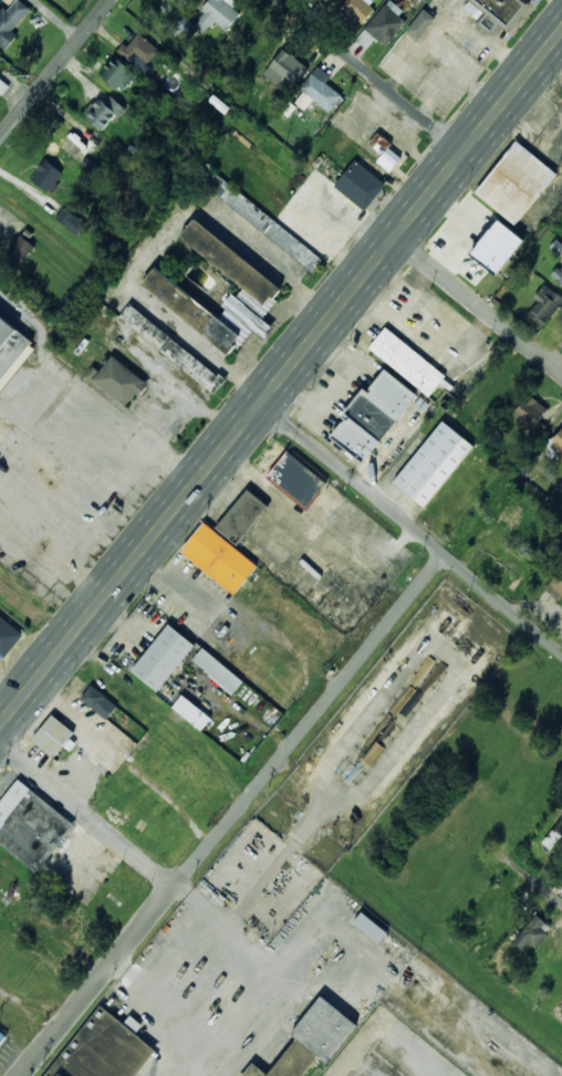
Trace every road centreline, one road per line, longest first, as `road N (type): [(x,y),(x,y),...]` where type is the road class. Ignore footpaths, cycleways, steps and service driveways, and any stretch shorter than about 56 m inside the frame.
road 1 (primary): [(0,728),(561,32)]
road 2 (residential): [(22,1075),(445,554)]
road 3 (residential): [(561,651),(262,404)]
road 4 (residential): [(466,152),(281,0)]
road 5 (residential): [(174,887),(0,744)]
road 6 (residential): [(396,238),(561,374)]
road 7 (residential): [(0,134),(108,0)]

